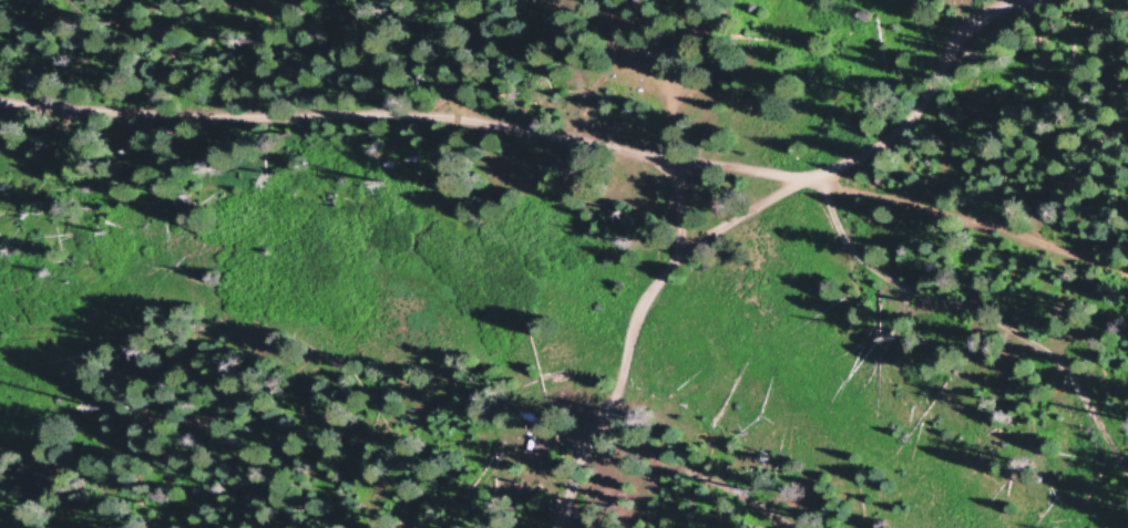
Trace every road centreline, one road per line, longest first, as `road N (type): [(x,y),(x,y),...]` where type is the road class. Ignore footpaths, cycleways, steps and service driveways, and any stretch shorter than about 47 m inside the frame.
road 1 (residential): [(1009,0),(973,13),(893,130),(847,164),(809,177),(570,145),(471,156),(119,138),(0,109)]
road 2 (residential): [(809,177),(714,225),(645,298),(609,398),(545,527)]
road 3 (track): [(818,175),(862,256),(903,293),(1058,351),(1127,455)]
road 4 (track): [(1127,209),(1059,149),(973,13)]
road 5 (track): [(511,0),(548,53),(570,145)]

